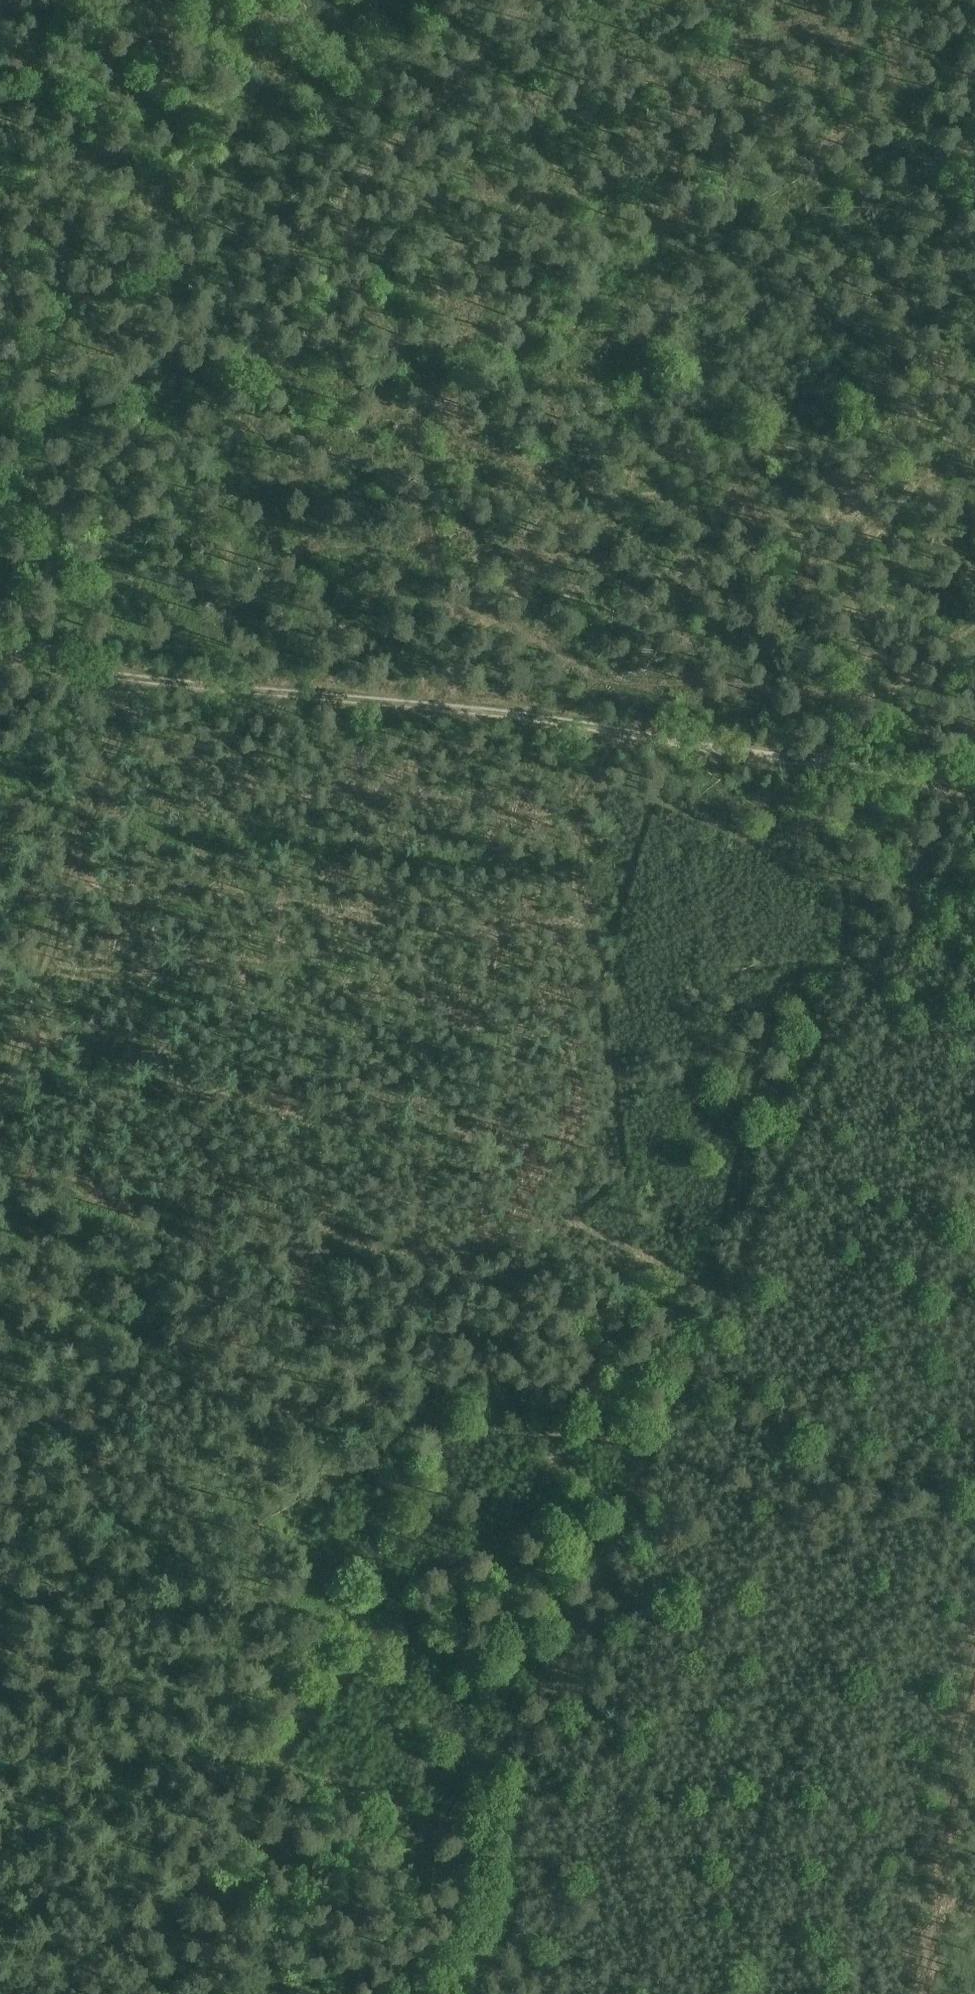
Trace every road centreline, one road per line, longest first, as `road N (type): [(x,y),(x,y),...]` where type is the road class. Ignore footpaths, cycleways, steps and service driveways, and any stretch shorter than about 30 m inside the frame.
road 1 (track): [(0,649),(123,679),(485,709),(974,783)]

